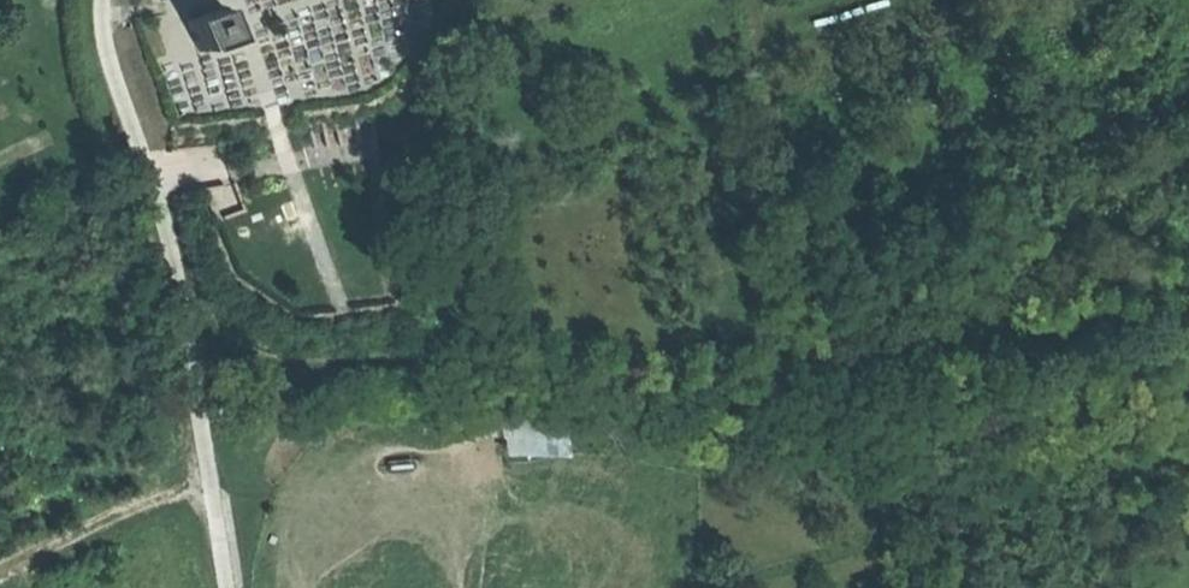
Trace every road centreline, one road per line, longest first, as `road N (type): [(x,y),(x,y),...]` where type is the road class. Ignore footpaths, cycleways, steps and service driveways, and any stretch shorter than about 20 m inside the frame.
road 1 (track): [(188,288),(227,341),(261,363),(478,362),(770,392)]
road 2 (unclassified): [(229,587),(188,288),(163,180),(122,77),(109,0)]
road 3 (track): [(770,392),(890,465),(982,587)]
road 4 (track): [(215,491),(148,500),(0,572)]
road 5 (track): [(163,180),(363,150)]

